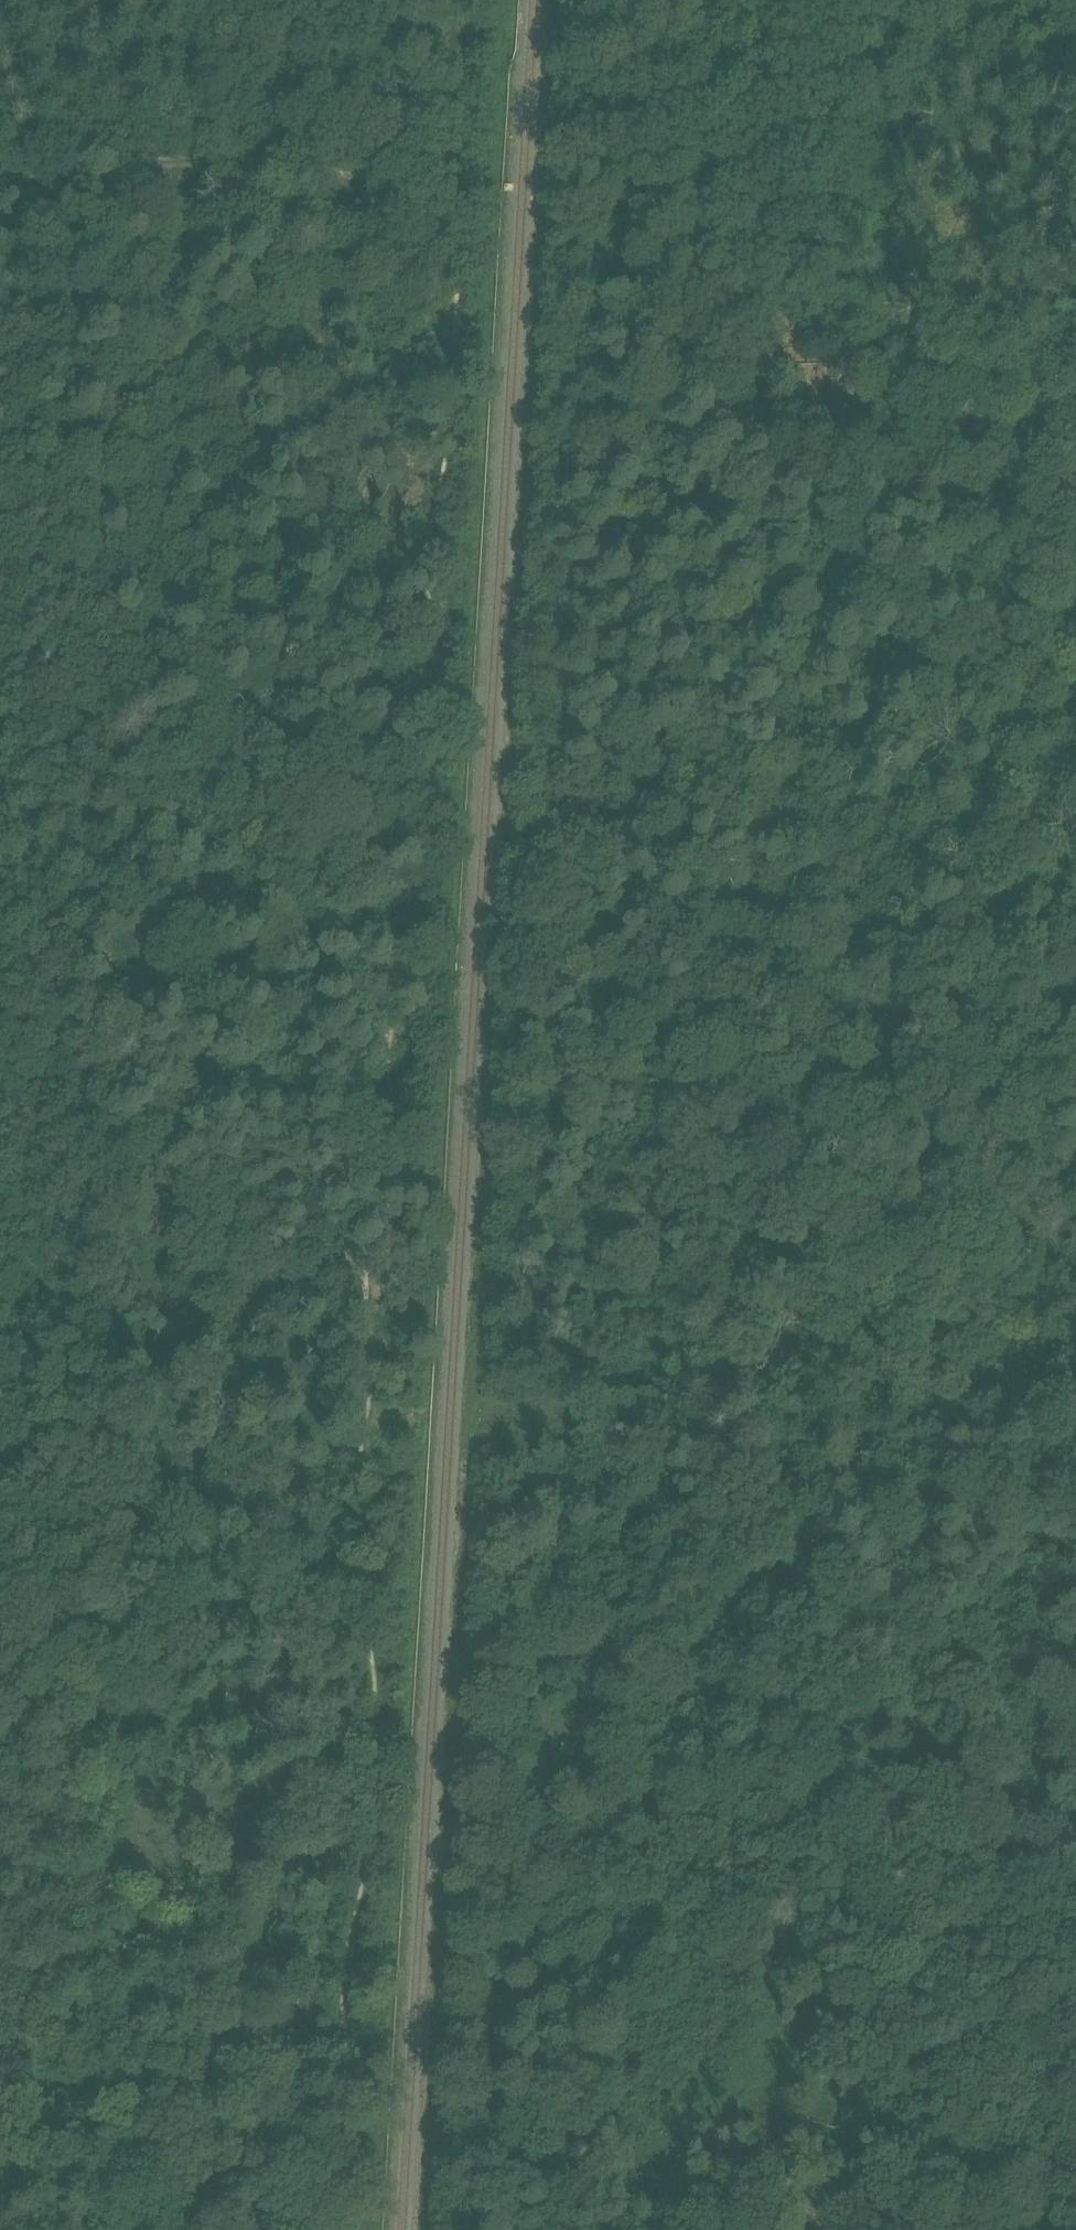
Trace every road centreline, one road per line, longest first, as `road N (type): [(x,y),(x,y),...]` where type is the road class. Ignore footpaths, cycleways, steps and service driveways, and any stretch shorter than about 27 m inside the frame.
road 1 (track): [(0,159),(469,65)]

